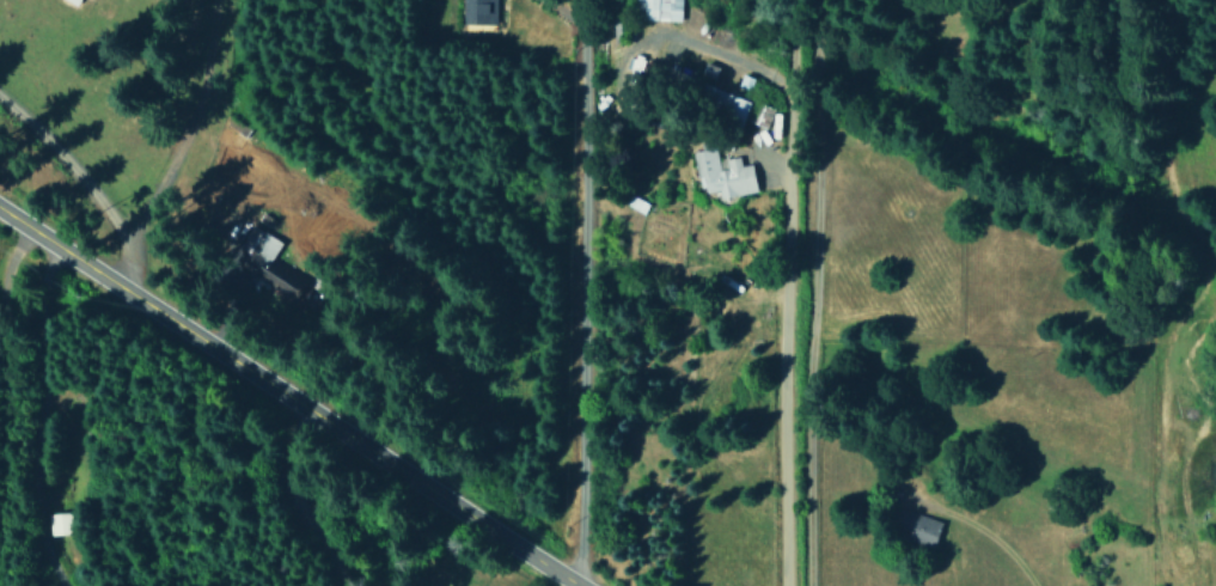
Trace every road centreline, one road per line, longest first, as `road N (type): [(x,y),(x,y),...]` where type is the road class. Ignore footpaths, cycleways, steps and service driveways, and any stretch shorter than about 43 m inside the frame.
road 1 (tertiary): [(571,585),(0,219)]
road 2 (residential): [(117,287),(122,249),(206,88),(210,0)]
road 3 (residential): [(301,405),(292,426),(294,480),(340,585)]

